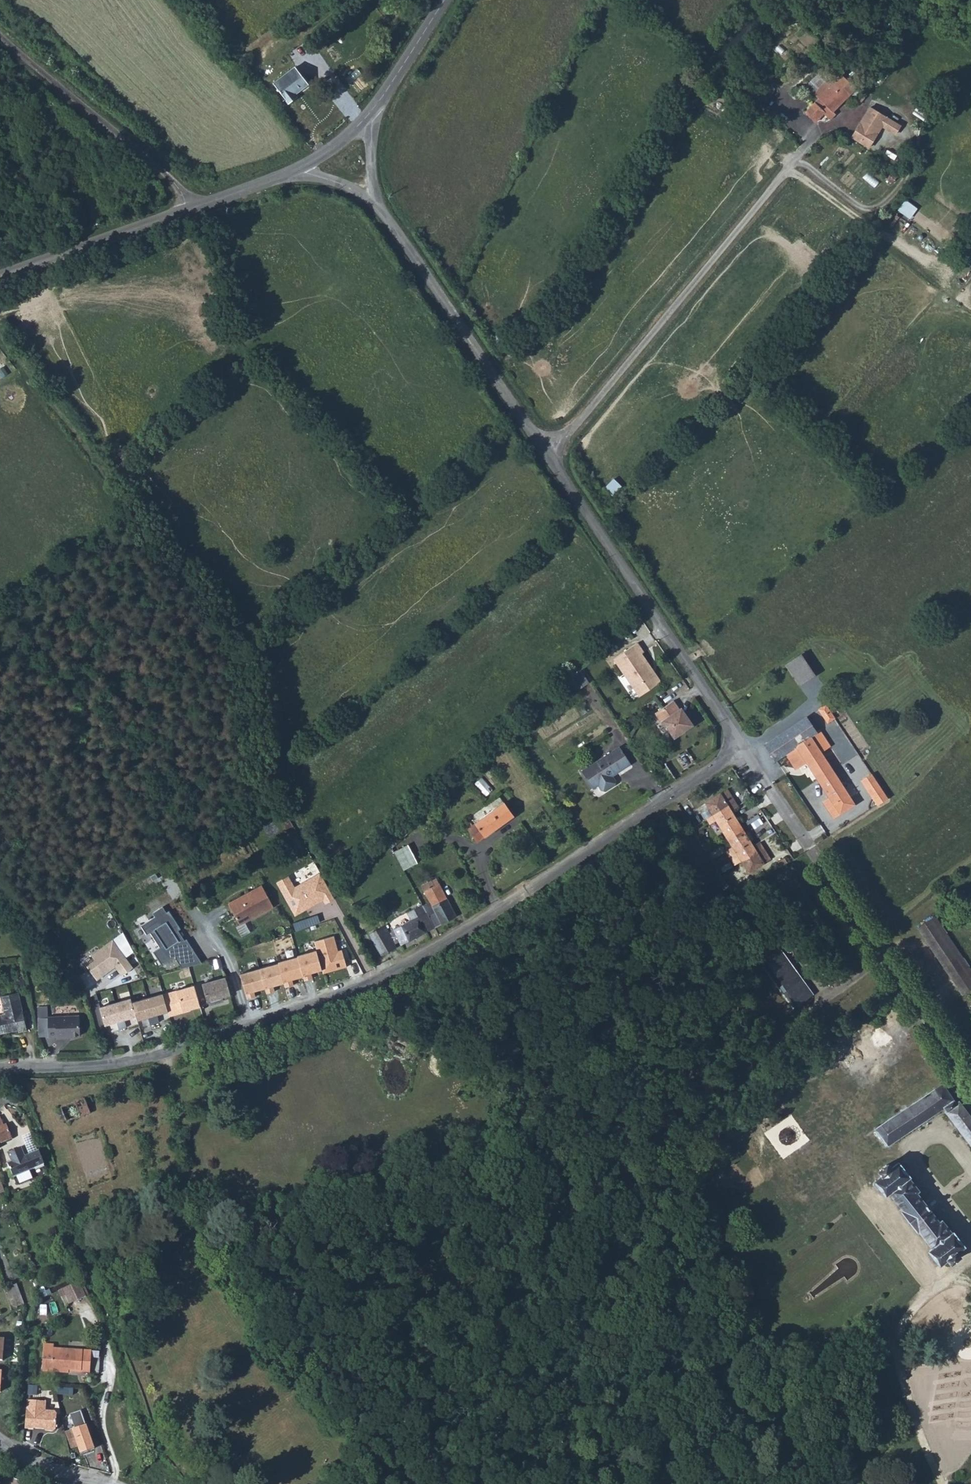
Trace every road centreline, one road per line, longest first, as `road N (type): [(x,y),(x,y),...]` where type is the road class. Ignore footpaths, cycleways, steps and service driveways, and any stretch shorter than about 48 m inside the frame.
road 1 (residential): [(0,1067),(138,1059),(382,972),(474,923),(743,749),(547,446)]
road 2 (residential): [(547,446),(573,429),(806,149)]
road 3 (residential): [(547,446),(376,201)]
road 4 (track): [(970,1081),(810,849)]
road 5 (unclassified): [(0,37),(173,184),(190,210)]
road 6 (tertiary): [(0,279),(190,210)]
road 7 (tertiary): [(371,116),(446,0)]
road 8 (track): [(169,1051),(199,1174)]
road 9 (residential): [(0,1437),(56,1470),(113,1483)]

